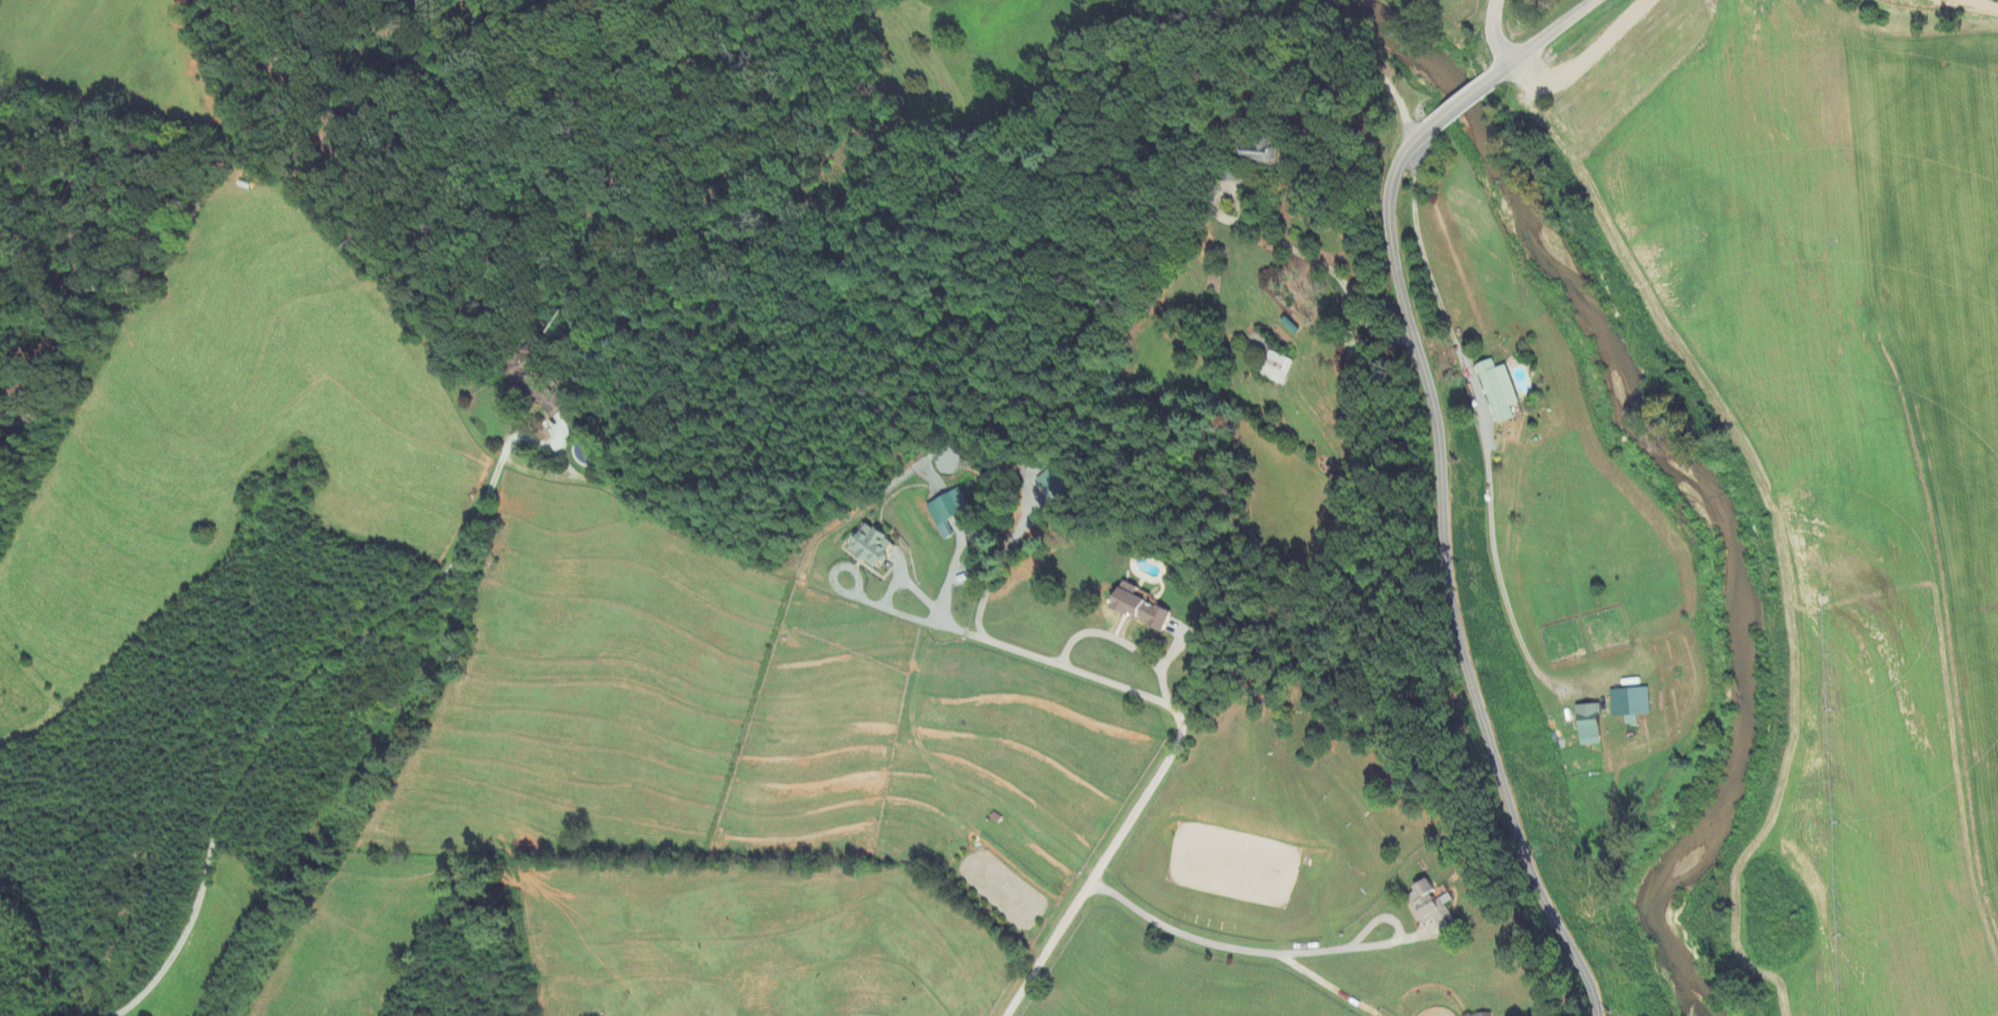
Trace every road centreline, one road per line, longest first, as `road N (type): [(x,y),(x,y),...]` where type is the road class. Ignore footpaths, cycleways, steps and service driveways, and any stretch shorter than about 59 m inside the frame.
road 1 (tertiary): [(1601,1015),(1590,975),(1543,902),(1456,610),(1432,397),(1388,204),(1397,161),(1429,124)]
road 2 (tertiary): [(1493,76),(1596,0)]

